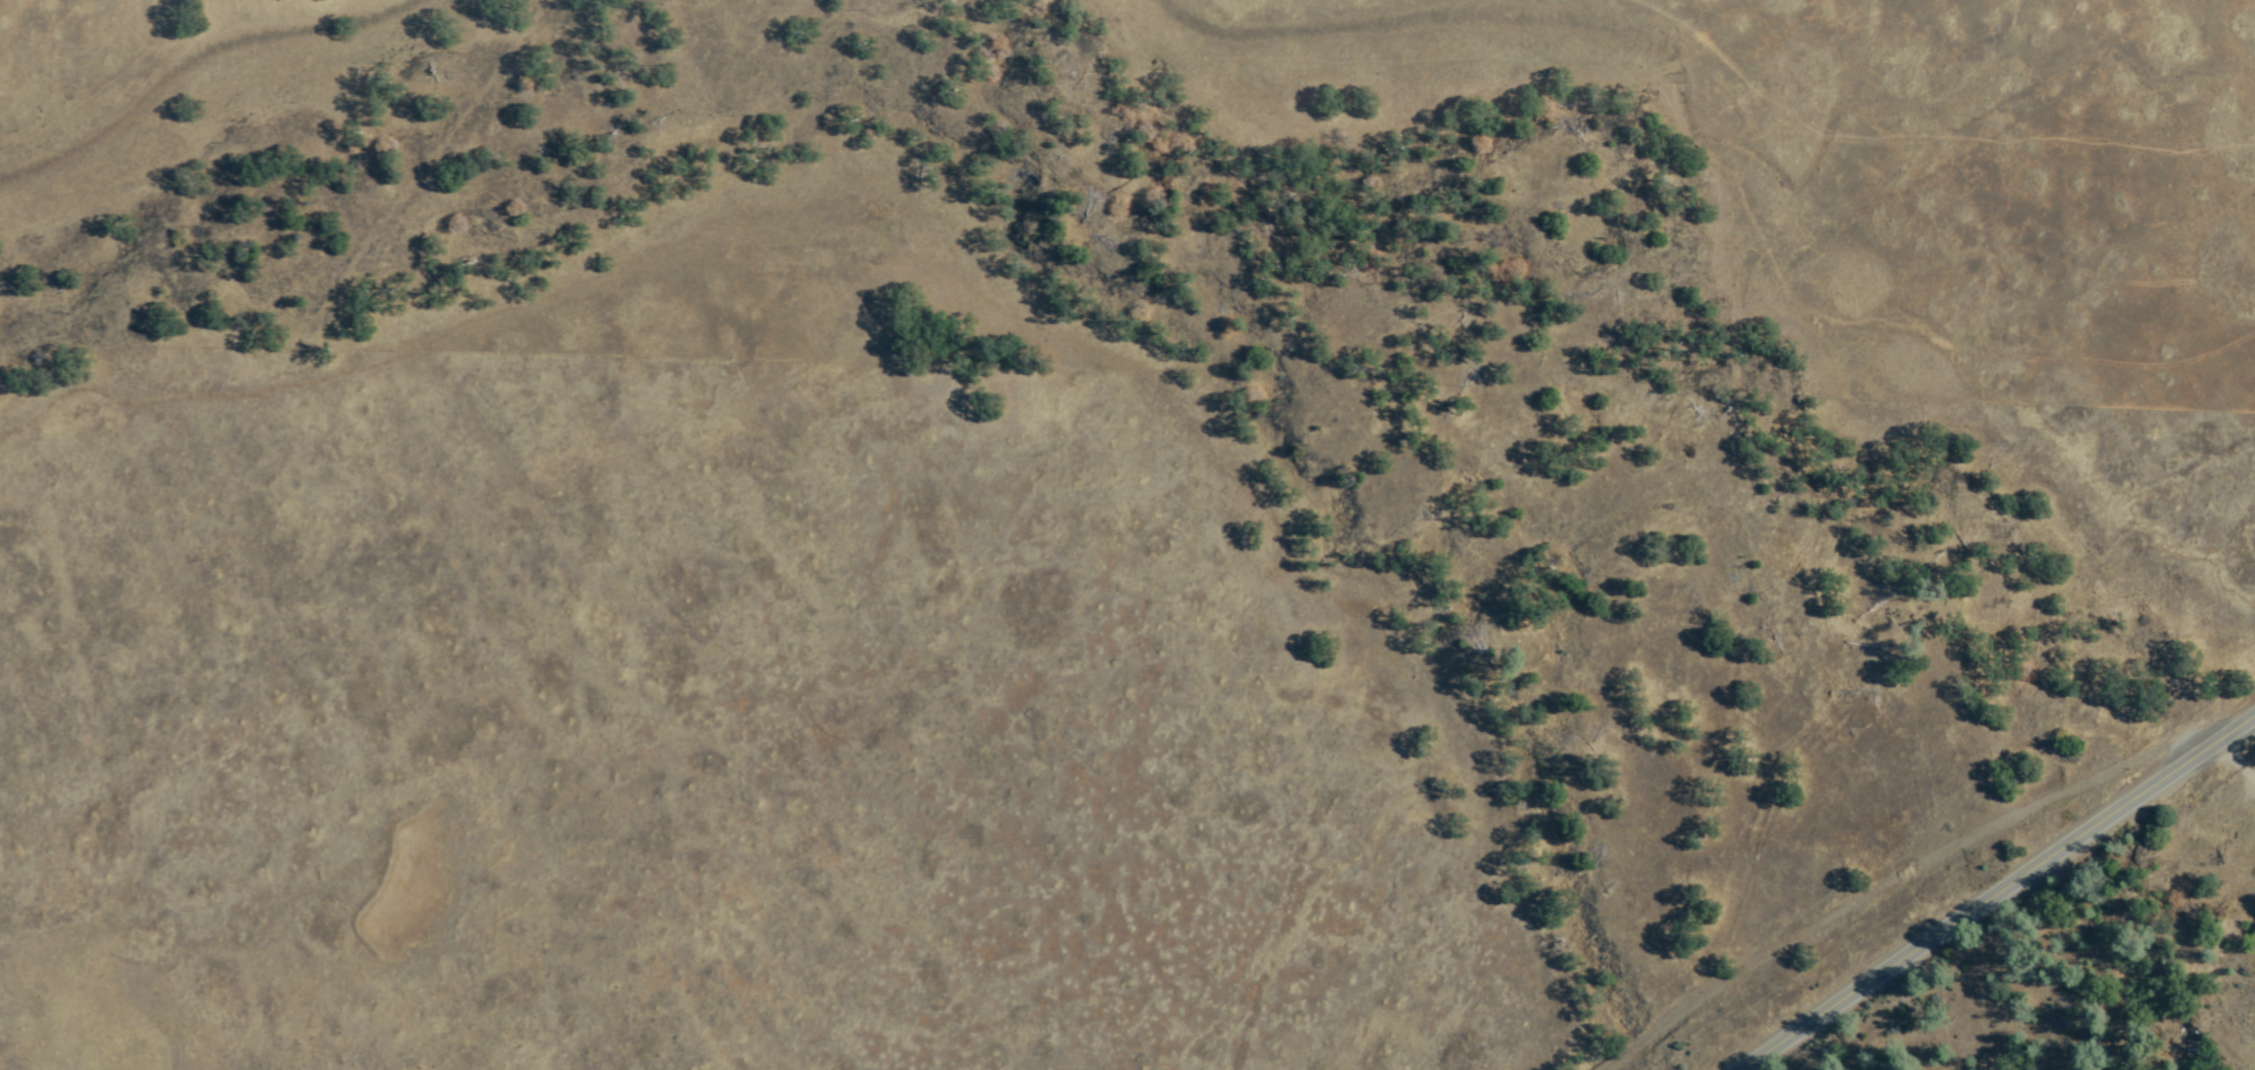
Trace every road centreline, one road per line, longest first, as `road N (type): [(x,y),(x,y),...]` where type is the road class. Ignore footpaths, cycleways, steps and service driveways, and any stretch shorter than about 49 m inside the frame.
road 1 (tertiary): [(1738,1069),(2254,712)]
road 2 (track): [(2254,330),(2167,370),(1948,355),(1924,334)]

